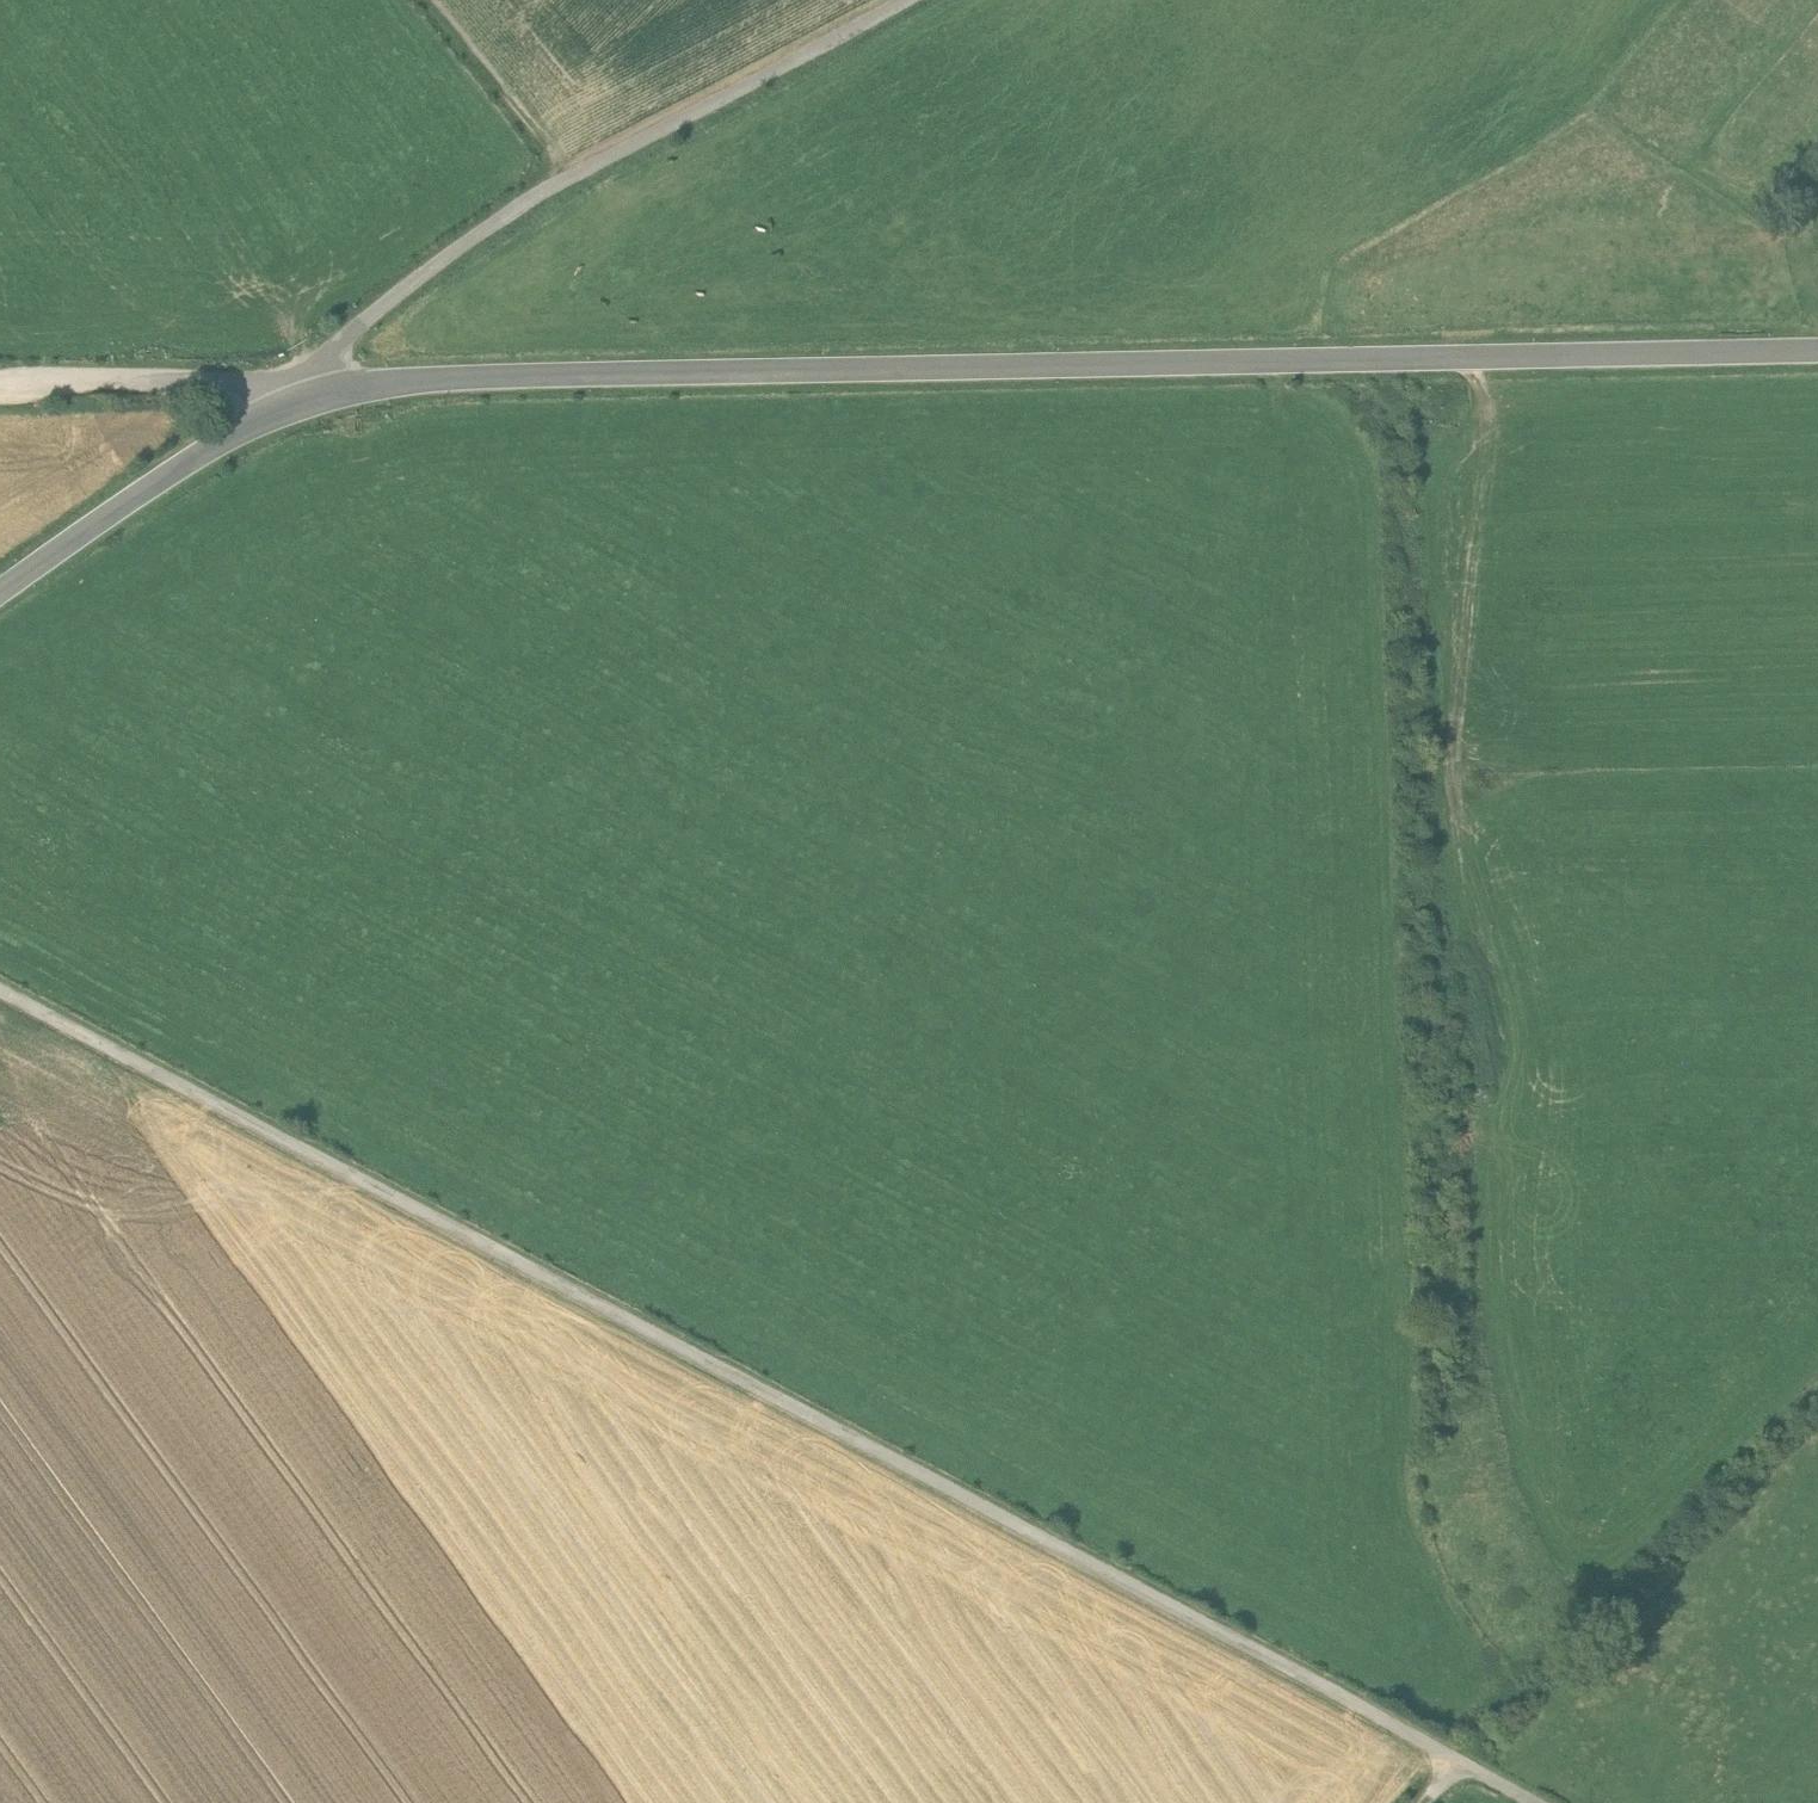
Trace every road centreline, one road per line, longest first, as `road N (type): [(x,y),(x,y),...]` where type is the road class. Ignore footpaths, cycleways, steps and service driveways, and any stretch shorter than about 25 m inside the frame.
road 1 (track): [(1535,1802),(0,990)]
road 2 (tertiary): [(306,397),(466,373),(1817,349)]
road 3 (unclassified): [(306,397),(332,353),(424,279),(653,130),(907,0)]
road 4 (tertiary): [(0,594),(222,435),(306,397)]
road 5 (track): [(0,385),(200,384),(306,397)]

